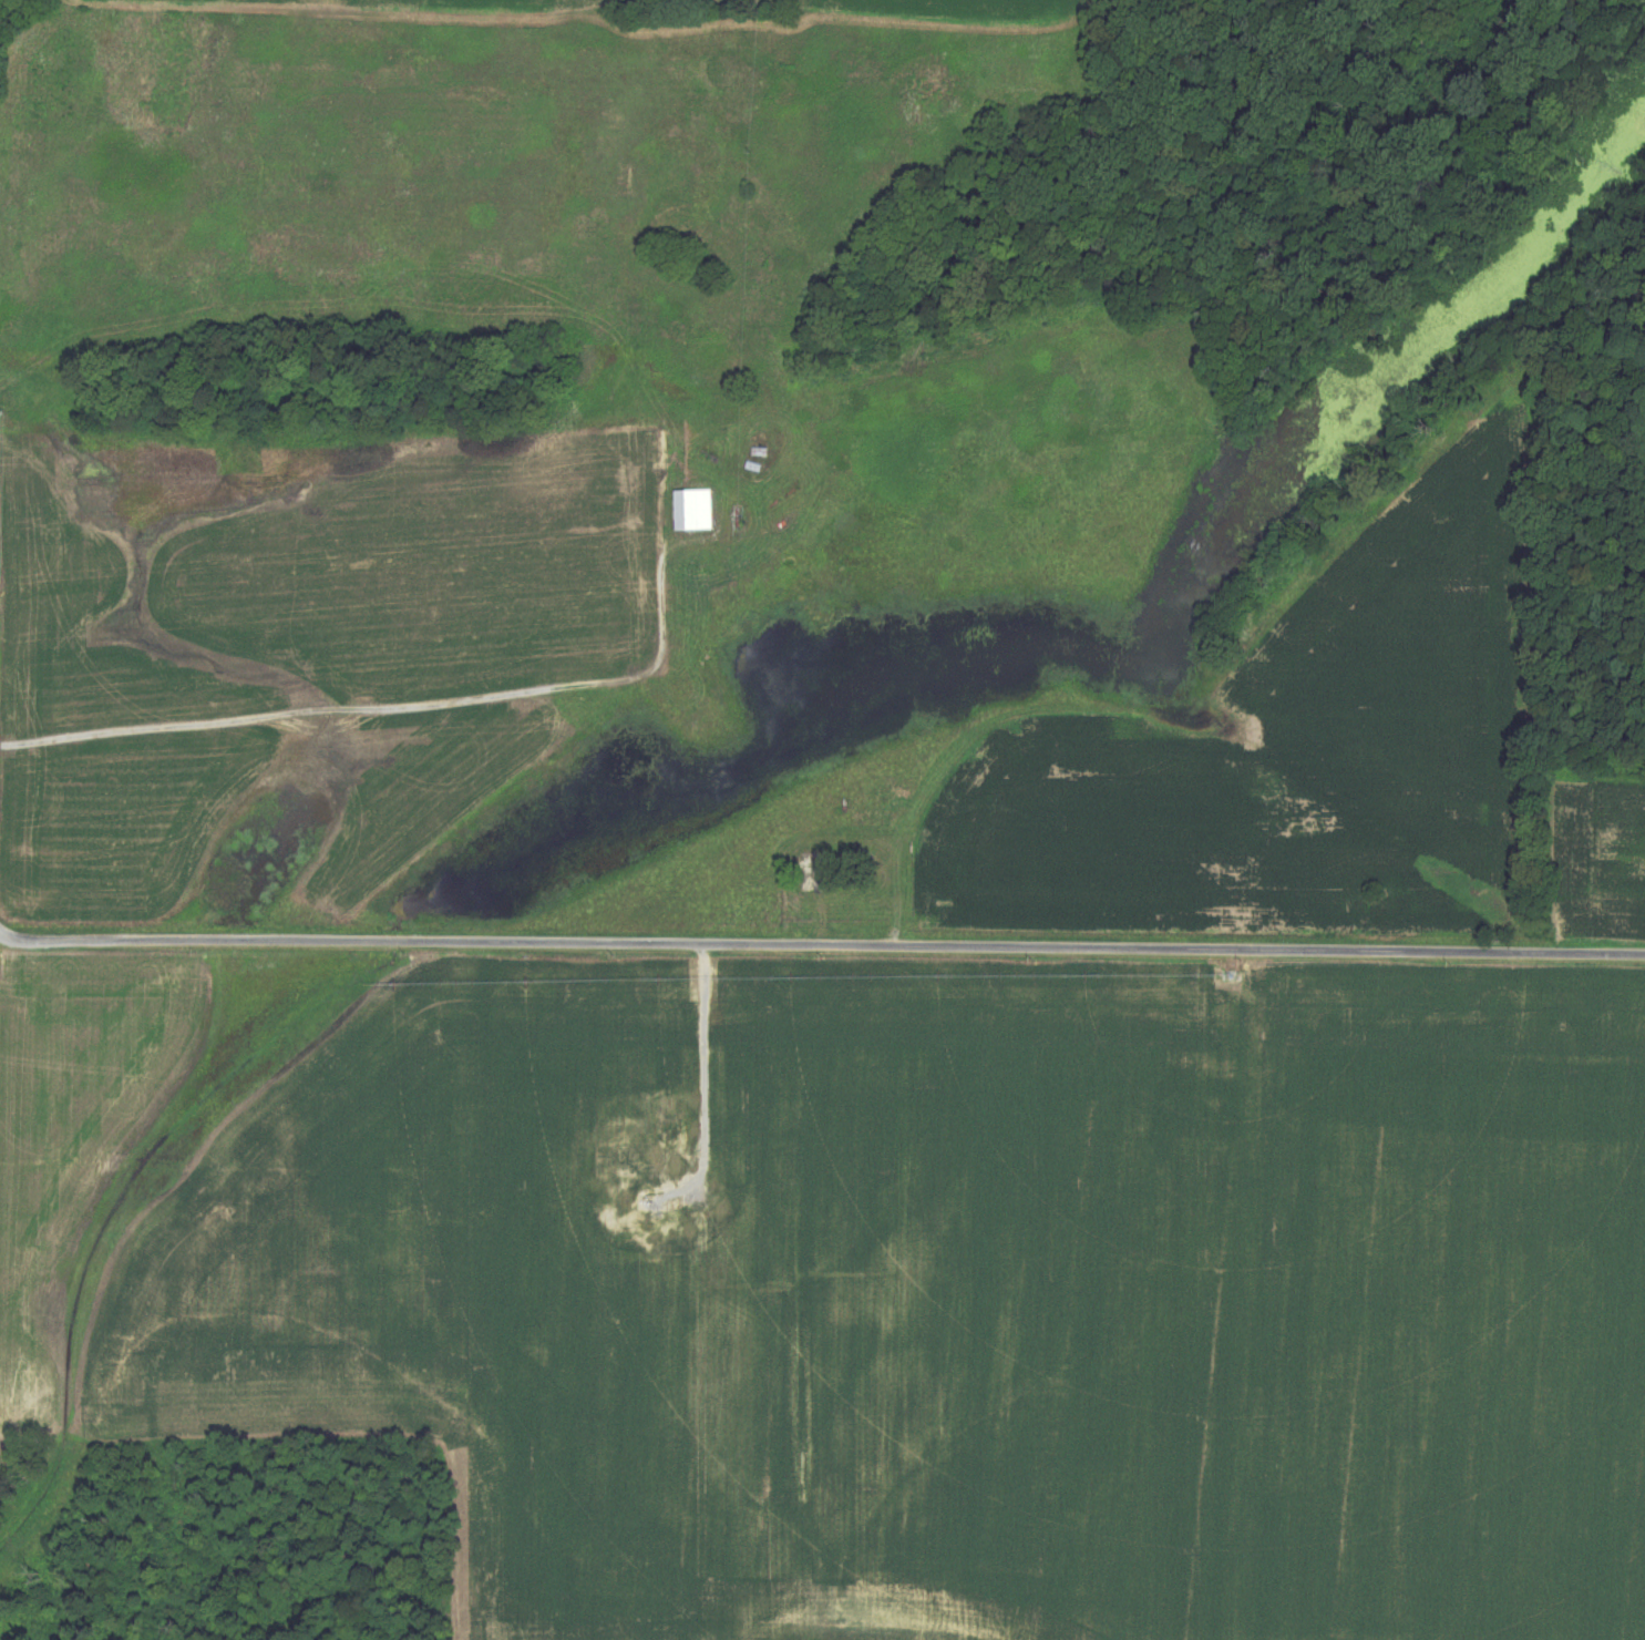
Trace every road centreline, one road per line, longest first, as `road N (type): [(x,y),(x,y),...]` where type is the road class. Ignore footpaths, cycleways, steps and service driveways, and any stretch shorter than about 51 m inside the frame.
road 1 (residential): [(706,949),(707,1124),(690,1178)]

